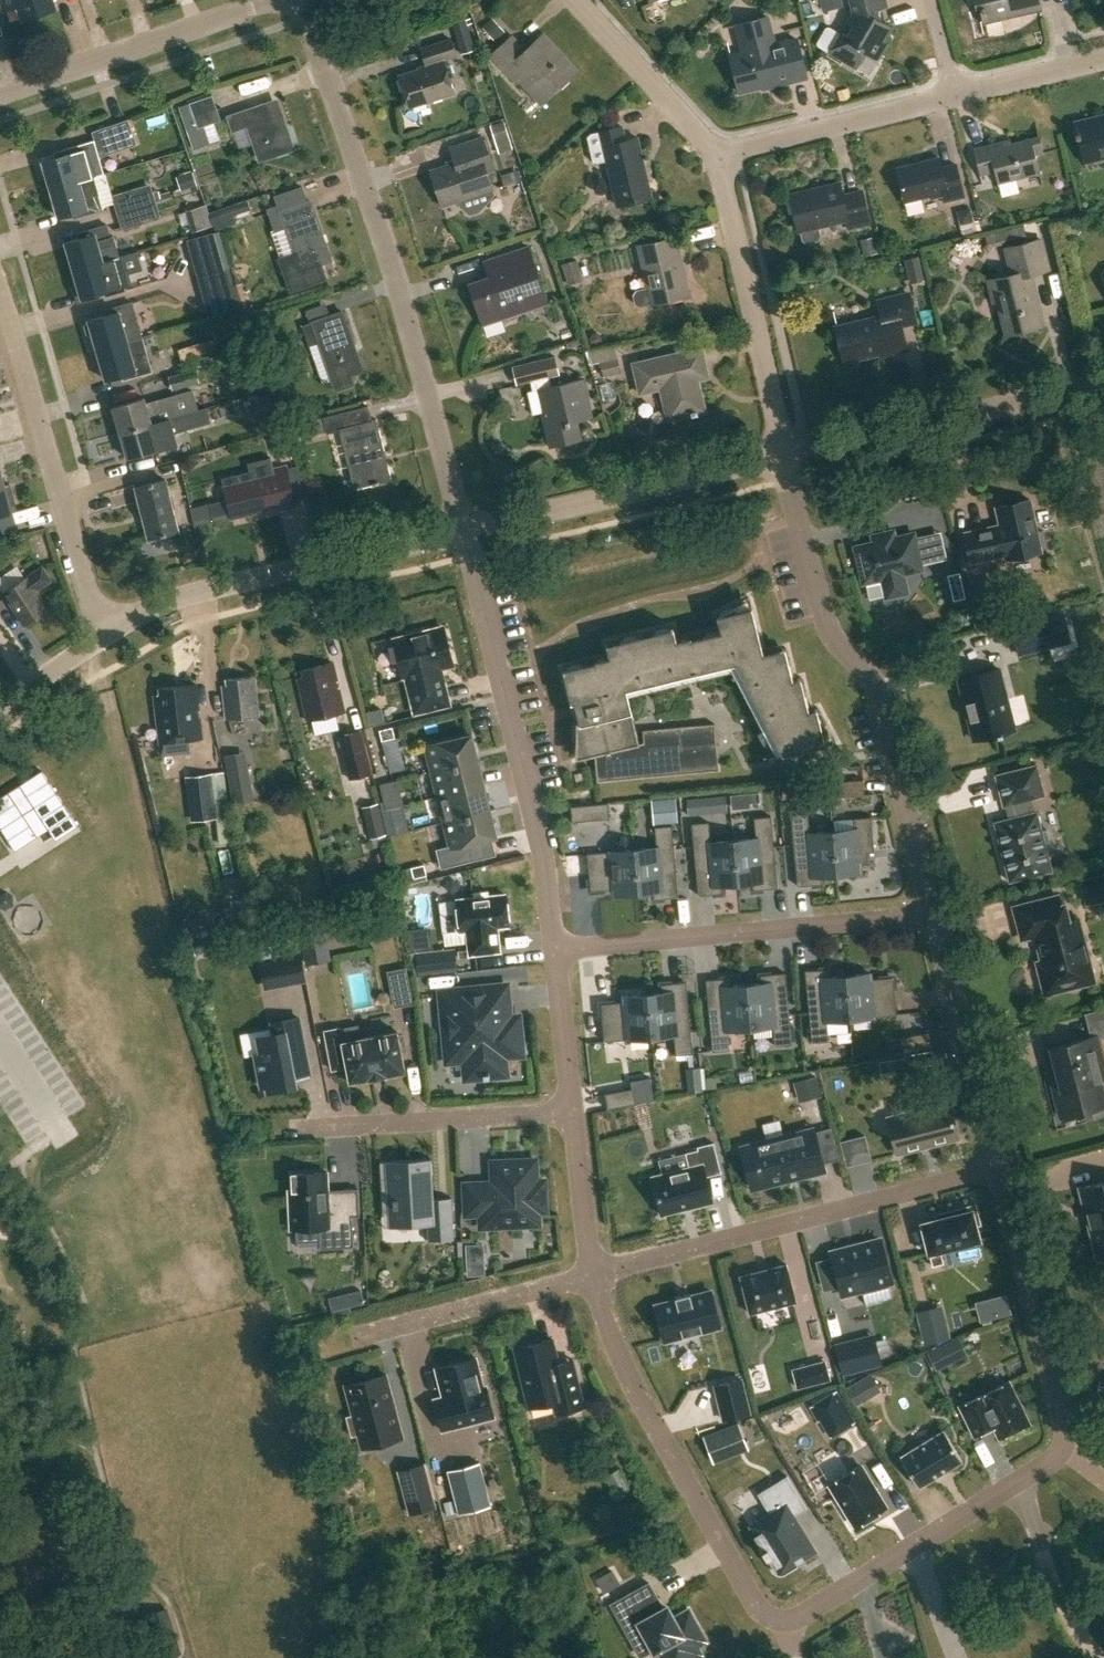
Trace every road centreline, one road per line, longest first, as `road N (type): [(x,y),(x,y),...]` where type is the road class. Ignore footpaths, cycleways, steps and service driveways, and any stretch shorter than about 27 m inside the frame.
road 1 (residential): [(996,1165),(1065,1423),(1061,1453),(801,1617),(776,1618),(757,1600),(625,1367),(594,1276)]
road 2 (residential): [(464,530),(388,260),(297,0)]
road 3 (residential): [(784,455),(829,629),(876,683),(932,915)]
road 4 (residential): [(557,952),(540,835),(464,530)]
road 5 (residential): [(996,1165),(594,1276)]
road 6 (residential): [(932,915),(557,952)]
road 7 (unclassified): [(105,632),(156,601),(464,530)]
road 8 (residential): [(105,632),(0,296)]
road 9 (unclassified): [(464,530),(784,455)]
road 10 (unclassified): [(784,455),(1103,381)]
road 11 (unclassified): [(784,455),(718,152)]
road 12 (residential): [(0,97),(287,0)]
road 13 (residential): [(572,1112),(272,1130)]
road 14 (residential): [(932,915),(996,1165)]
road 15 (residential): [(718,152),(956,94)]
road 16 (residential): [(594,1276),(360,1334)]
road 17 (unclassified): [(718,152),(578,0)]
road 18 (residential): [(594,1276),(572,1112)]
road 19 (residential): [(572,1112),(557,952)]
road 20 (residential): [(956,94),(1103,57)]
road 21 (unclassified): [(0,703),(105,632)]

